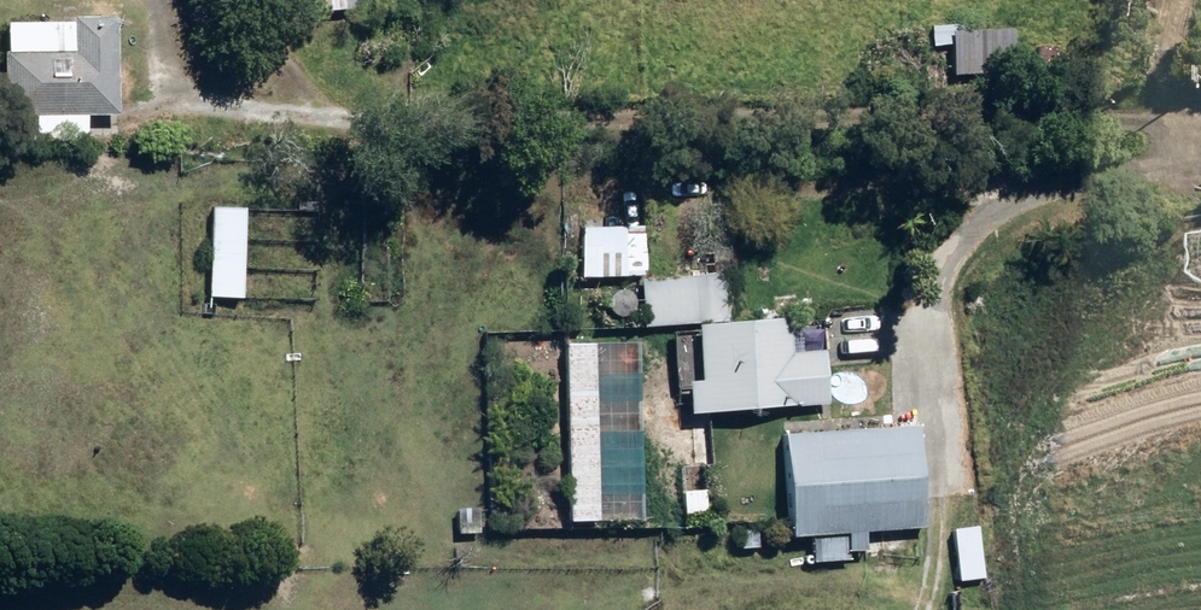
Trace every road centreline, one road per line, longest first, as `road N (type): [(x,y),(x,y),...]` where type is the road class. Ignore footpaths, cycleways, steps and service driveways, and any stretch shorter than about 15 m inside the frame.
road 1 (track): [(1198,154),(1153,114),(382,136),(287,92),(222,38),(205,0)]

